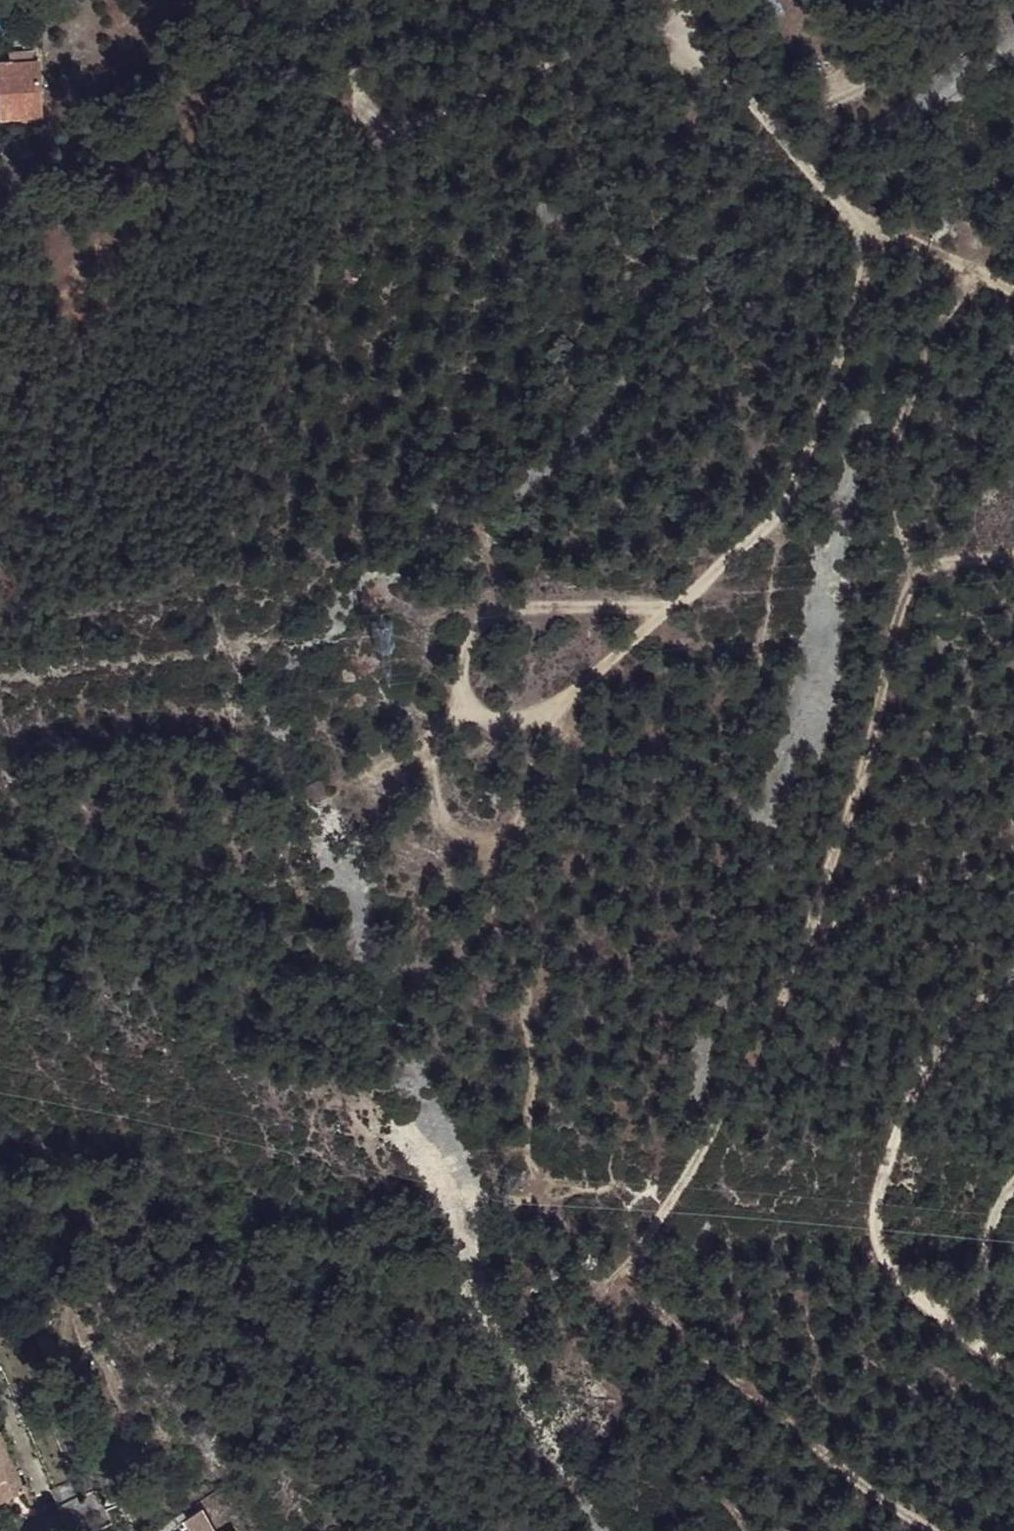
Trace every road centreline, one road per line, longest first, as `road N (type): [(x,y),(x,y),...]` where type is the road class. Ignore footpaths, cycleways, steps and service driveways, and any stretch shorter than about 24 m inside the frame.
road 1 (residential): [(1013,977),(957,1010),(919,1067),(874,1198),(885,1261),(922,1303),(1013,1372)]
road 2 (residential): [(680,0),(690,30),(817,186),(863,226),(1013,290)]

